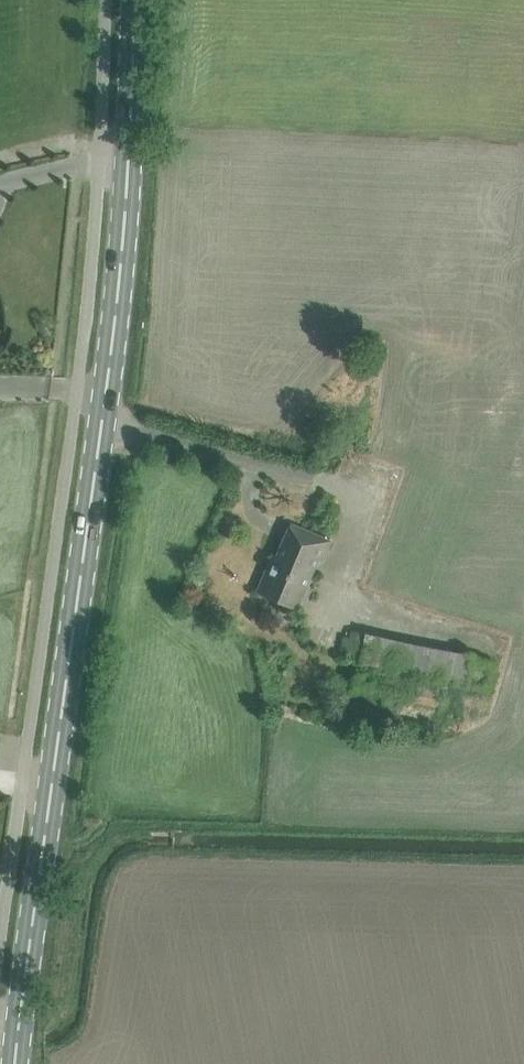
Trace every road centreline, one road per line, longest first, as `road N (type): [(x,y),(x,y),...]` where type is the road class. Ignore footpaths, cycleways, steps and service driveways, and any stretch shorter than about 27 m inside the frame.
road 1 (secondary): [(135,0),(128,187),(102,427),(17,1063)]

